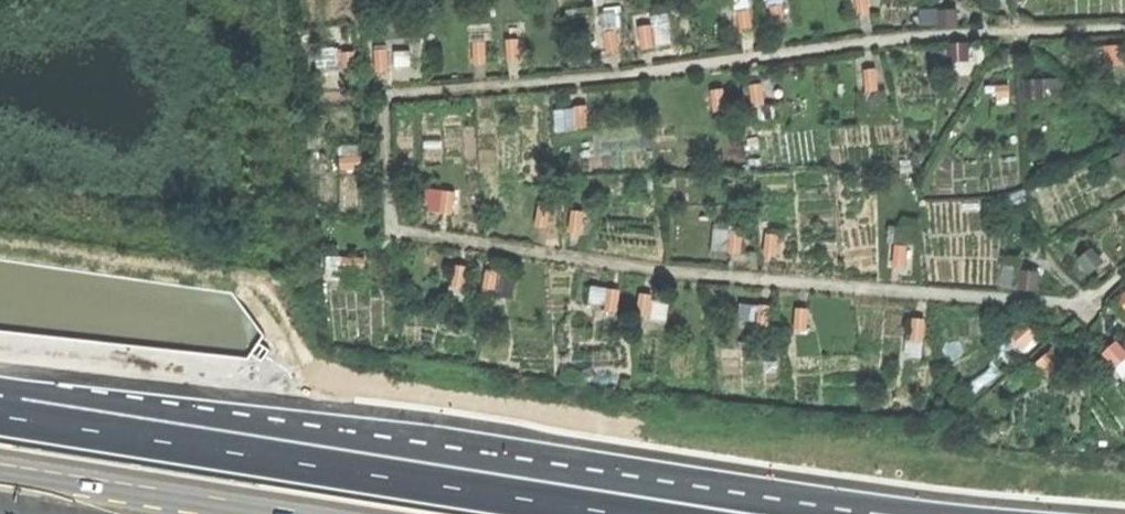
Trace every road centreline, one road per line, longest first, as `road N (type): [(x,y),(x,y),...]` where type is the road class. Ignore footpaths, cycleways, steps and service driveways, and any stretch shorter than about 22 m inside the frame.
road 1 (trunk): [(970,513),(524,467),(0,388)]
road 2 (trunk): [(623,513),(0,415)]
road 3 (trunk): [(0,475),(245,513)]

